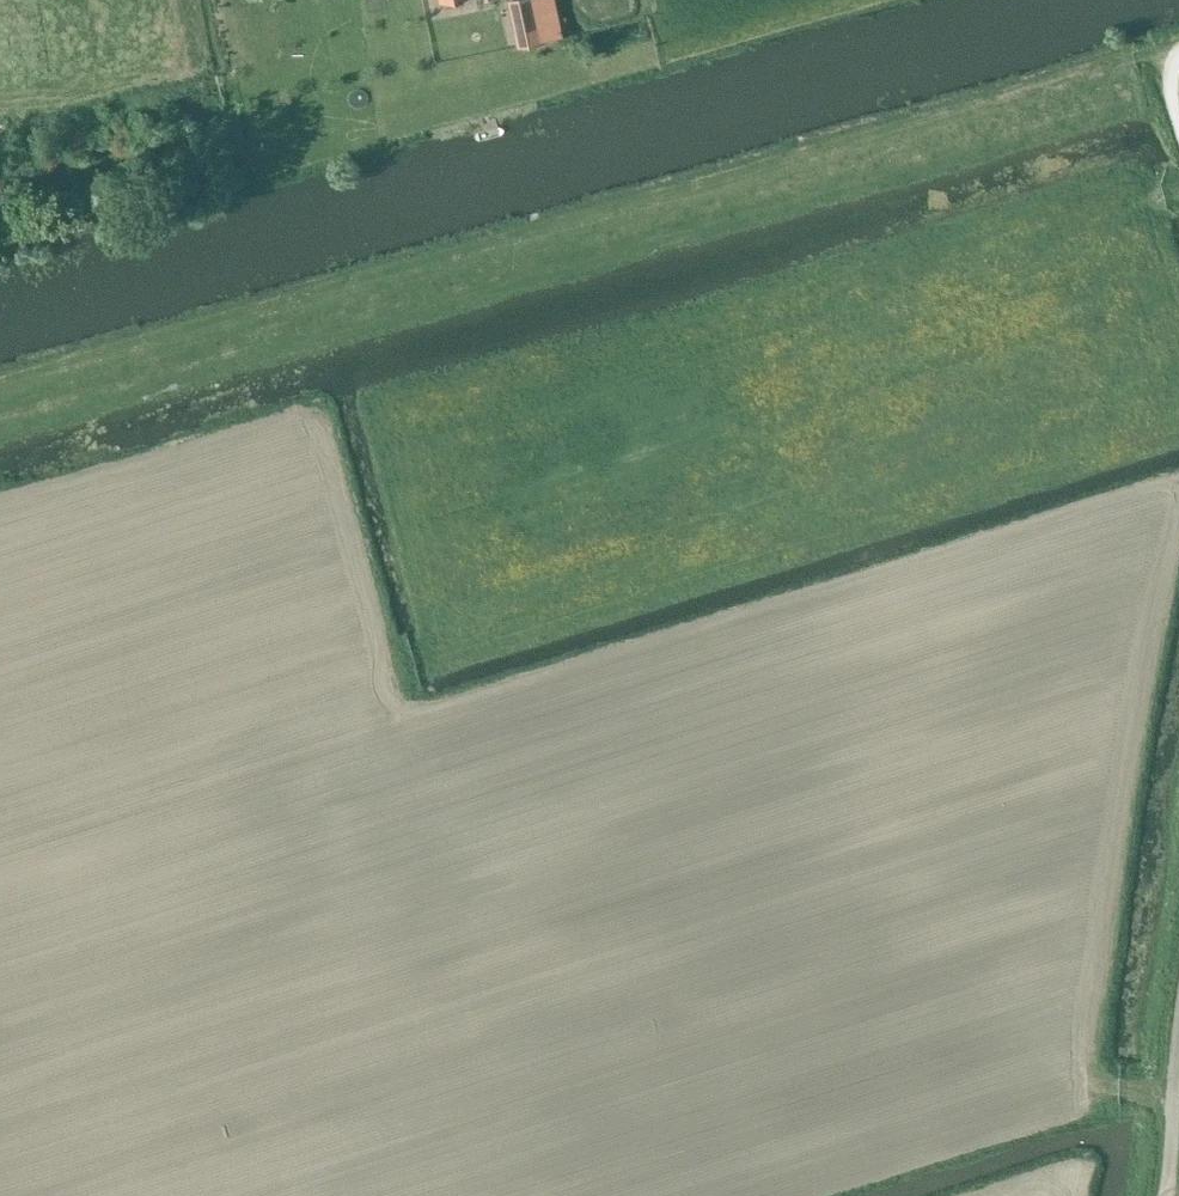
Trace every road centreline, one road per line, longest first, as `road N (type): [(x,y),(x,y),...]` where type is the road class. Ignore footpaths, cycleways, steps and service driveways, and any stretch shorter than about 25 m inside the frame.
road 1 (unclassified): [(1165,1195),(1178,1036)]

